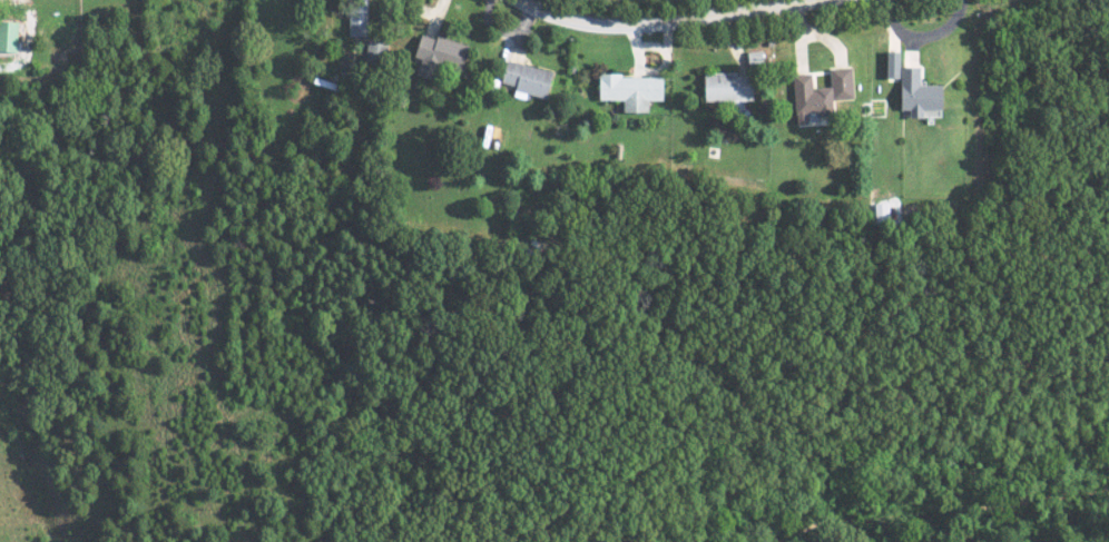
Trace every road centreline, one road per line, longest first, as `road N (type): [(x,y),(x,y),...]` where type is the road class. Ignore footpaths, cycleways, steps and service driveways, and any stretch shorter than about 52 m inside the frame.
road 1 (tertiary): [(518,0),(554,16),(625,27),(825,0)]

